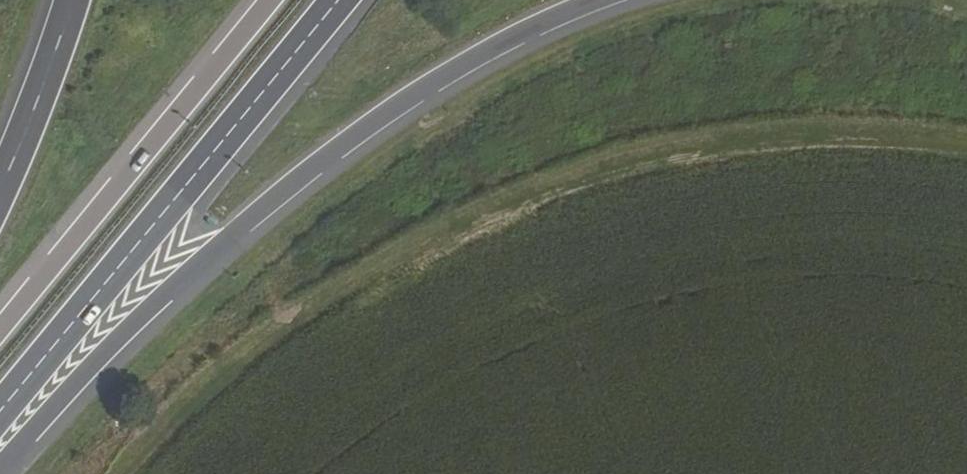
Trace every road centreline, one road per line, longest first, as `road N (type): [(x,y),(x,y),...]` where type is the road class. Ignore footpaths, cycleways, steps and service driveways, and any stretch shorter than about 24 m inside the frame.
road 1 (motorway): [(0,456),(140,317),(360,133),(504,43),(601,0)]
road 2 (trunk): [(0,412),(337,0)]
road 3 (trunk): [(268,0),(0,326)]
road 4 (trunk): [(69,0),(0,185)]

